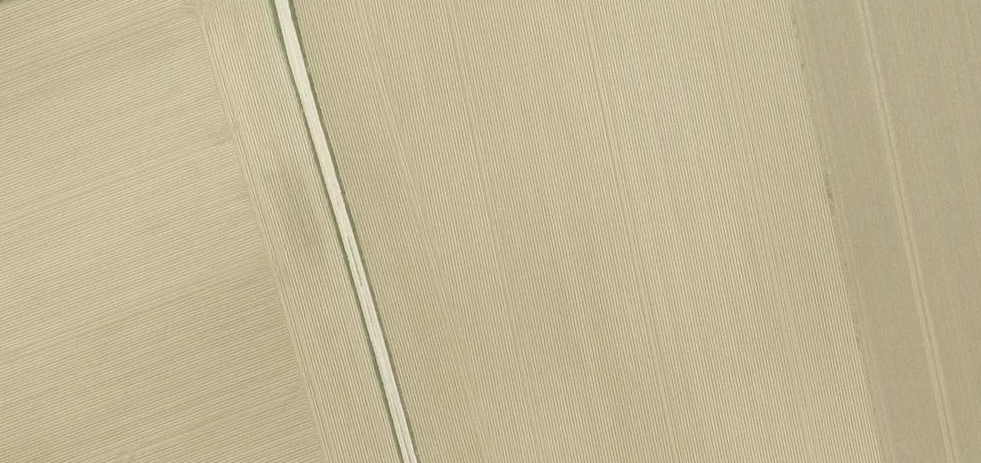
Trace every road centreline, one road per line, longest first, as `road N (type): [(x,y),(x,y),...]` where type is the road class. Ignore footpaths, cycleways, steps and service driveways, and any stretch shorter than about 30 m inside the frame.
road 1 (track): [(411,462),(282,0)]

